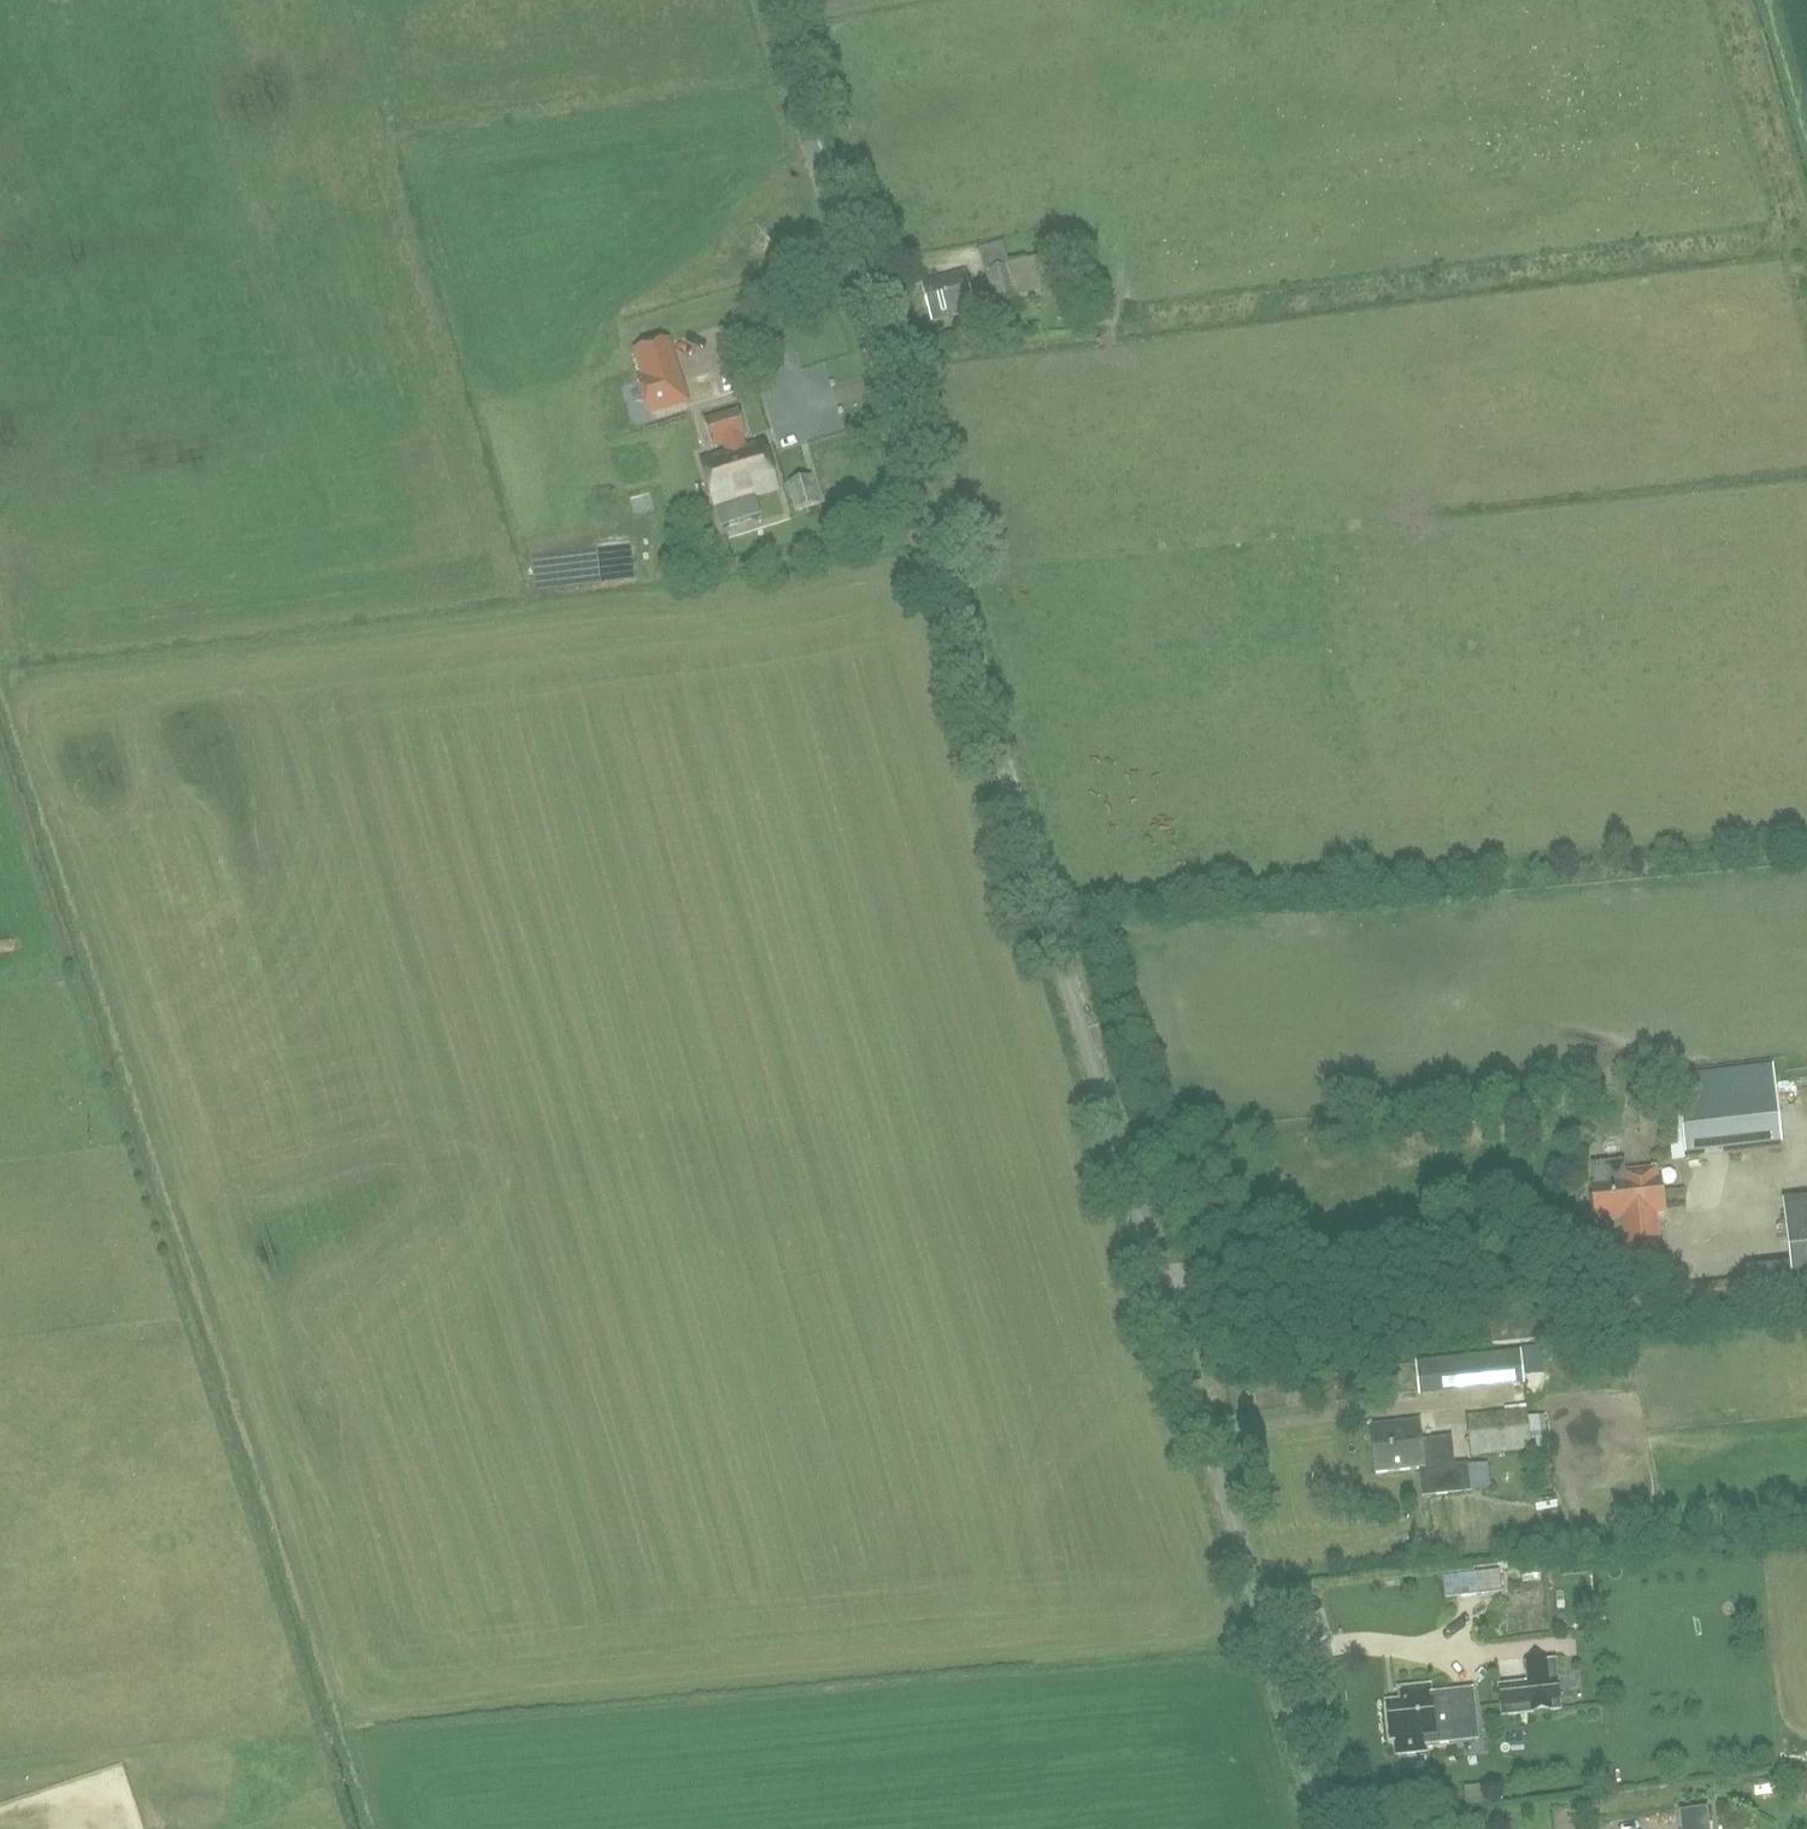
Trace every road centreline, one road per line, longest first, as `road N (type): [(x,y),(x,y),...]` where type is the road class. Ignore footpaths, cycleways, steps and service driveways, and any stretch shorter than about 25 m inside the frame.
road 1 (unclassified): [(1324,1828),(768,0)]

